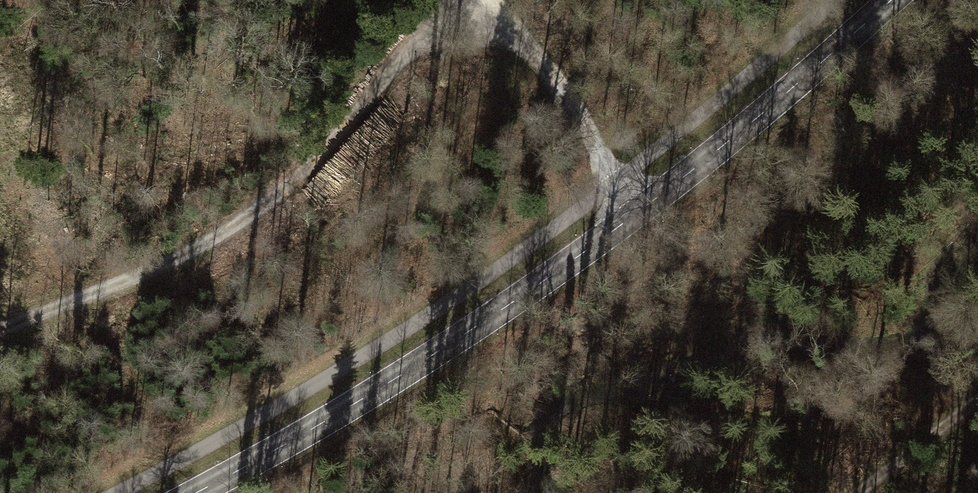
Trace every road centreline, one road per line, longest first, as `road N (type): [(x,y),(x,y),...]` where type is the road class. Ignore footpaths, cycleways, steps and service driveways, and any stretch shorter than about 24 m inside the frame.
road 1 (secondary): [(207,492),(521,307),(666,198),(896,0)]
road 2 (track): [(0,337),(262,211),(463,0)]
road 3 (track): [(666,198),(487,0)]
road 4 (track): [(852,492),(977,393)]

